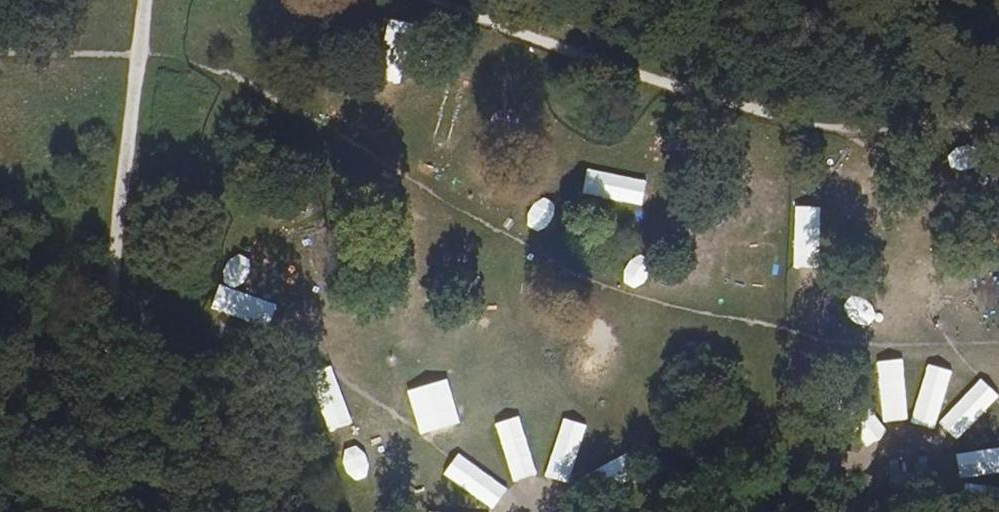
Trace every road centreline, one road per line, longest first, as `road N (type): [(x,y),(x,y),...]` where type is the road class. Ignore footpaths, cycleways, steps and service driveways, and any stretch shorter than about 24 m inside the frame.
road 1 (track): [(107,511),(104,410),(145,0)]

